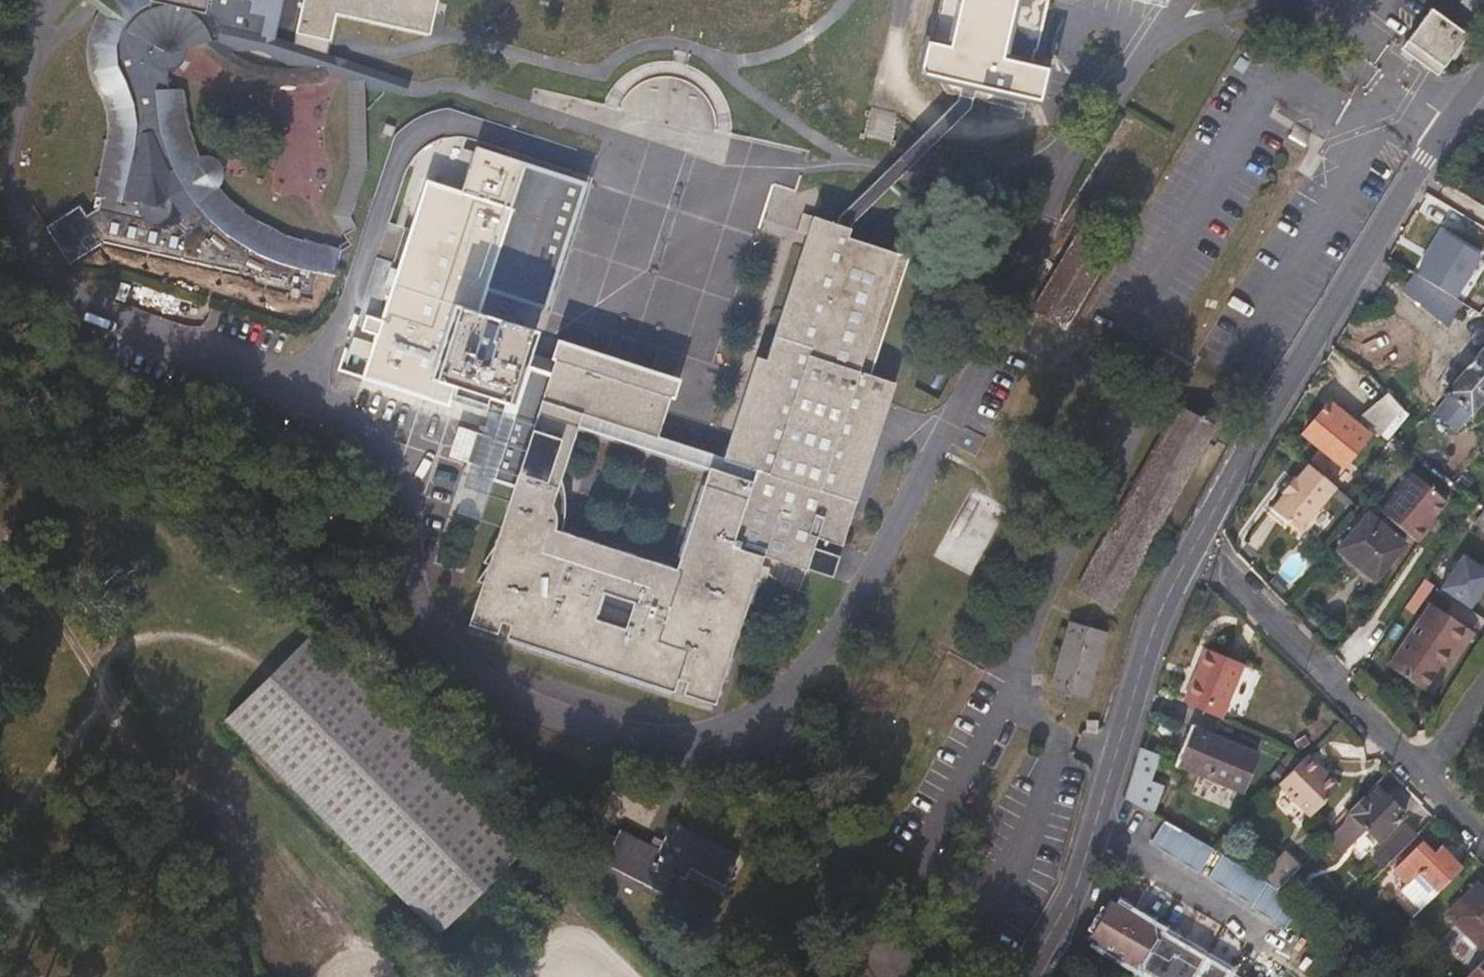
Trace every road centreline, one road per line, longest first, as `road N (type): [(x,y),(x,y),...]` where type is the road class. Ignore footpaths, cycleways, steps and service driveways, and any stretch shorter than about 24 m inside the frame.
road 1 (tertiary): [(1483,75),(1379,232),(1163,608),(1075,889),(1024,976)]
road 2 (residential): [(1233,584),(1425,776)]

